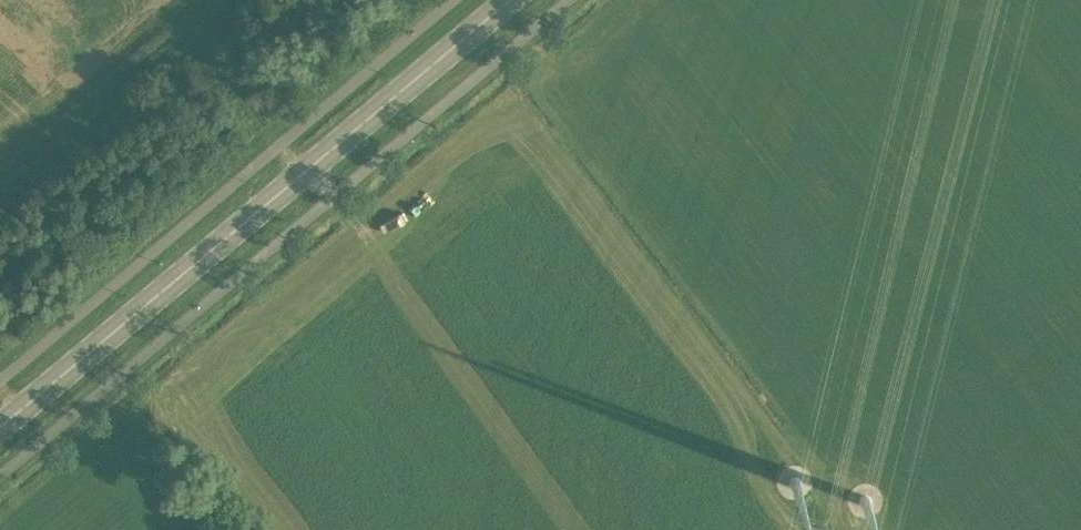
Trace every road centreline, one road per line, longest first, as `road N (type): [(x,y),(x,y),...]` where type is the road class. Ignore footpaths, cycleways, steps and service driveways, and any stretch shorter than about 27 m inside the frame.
road 1 (secondary): [(510,0),(0,428)]

